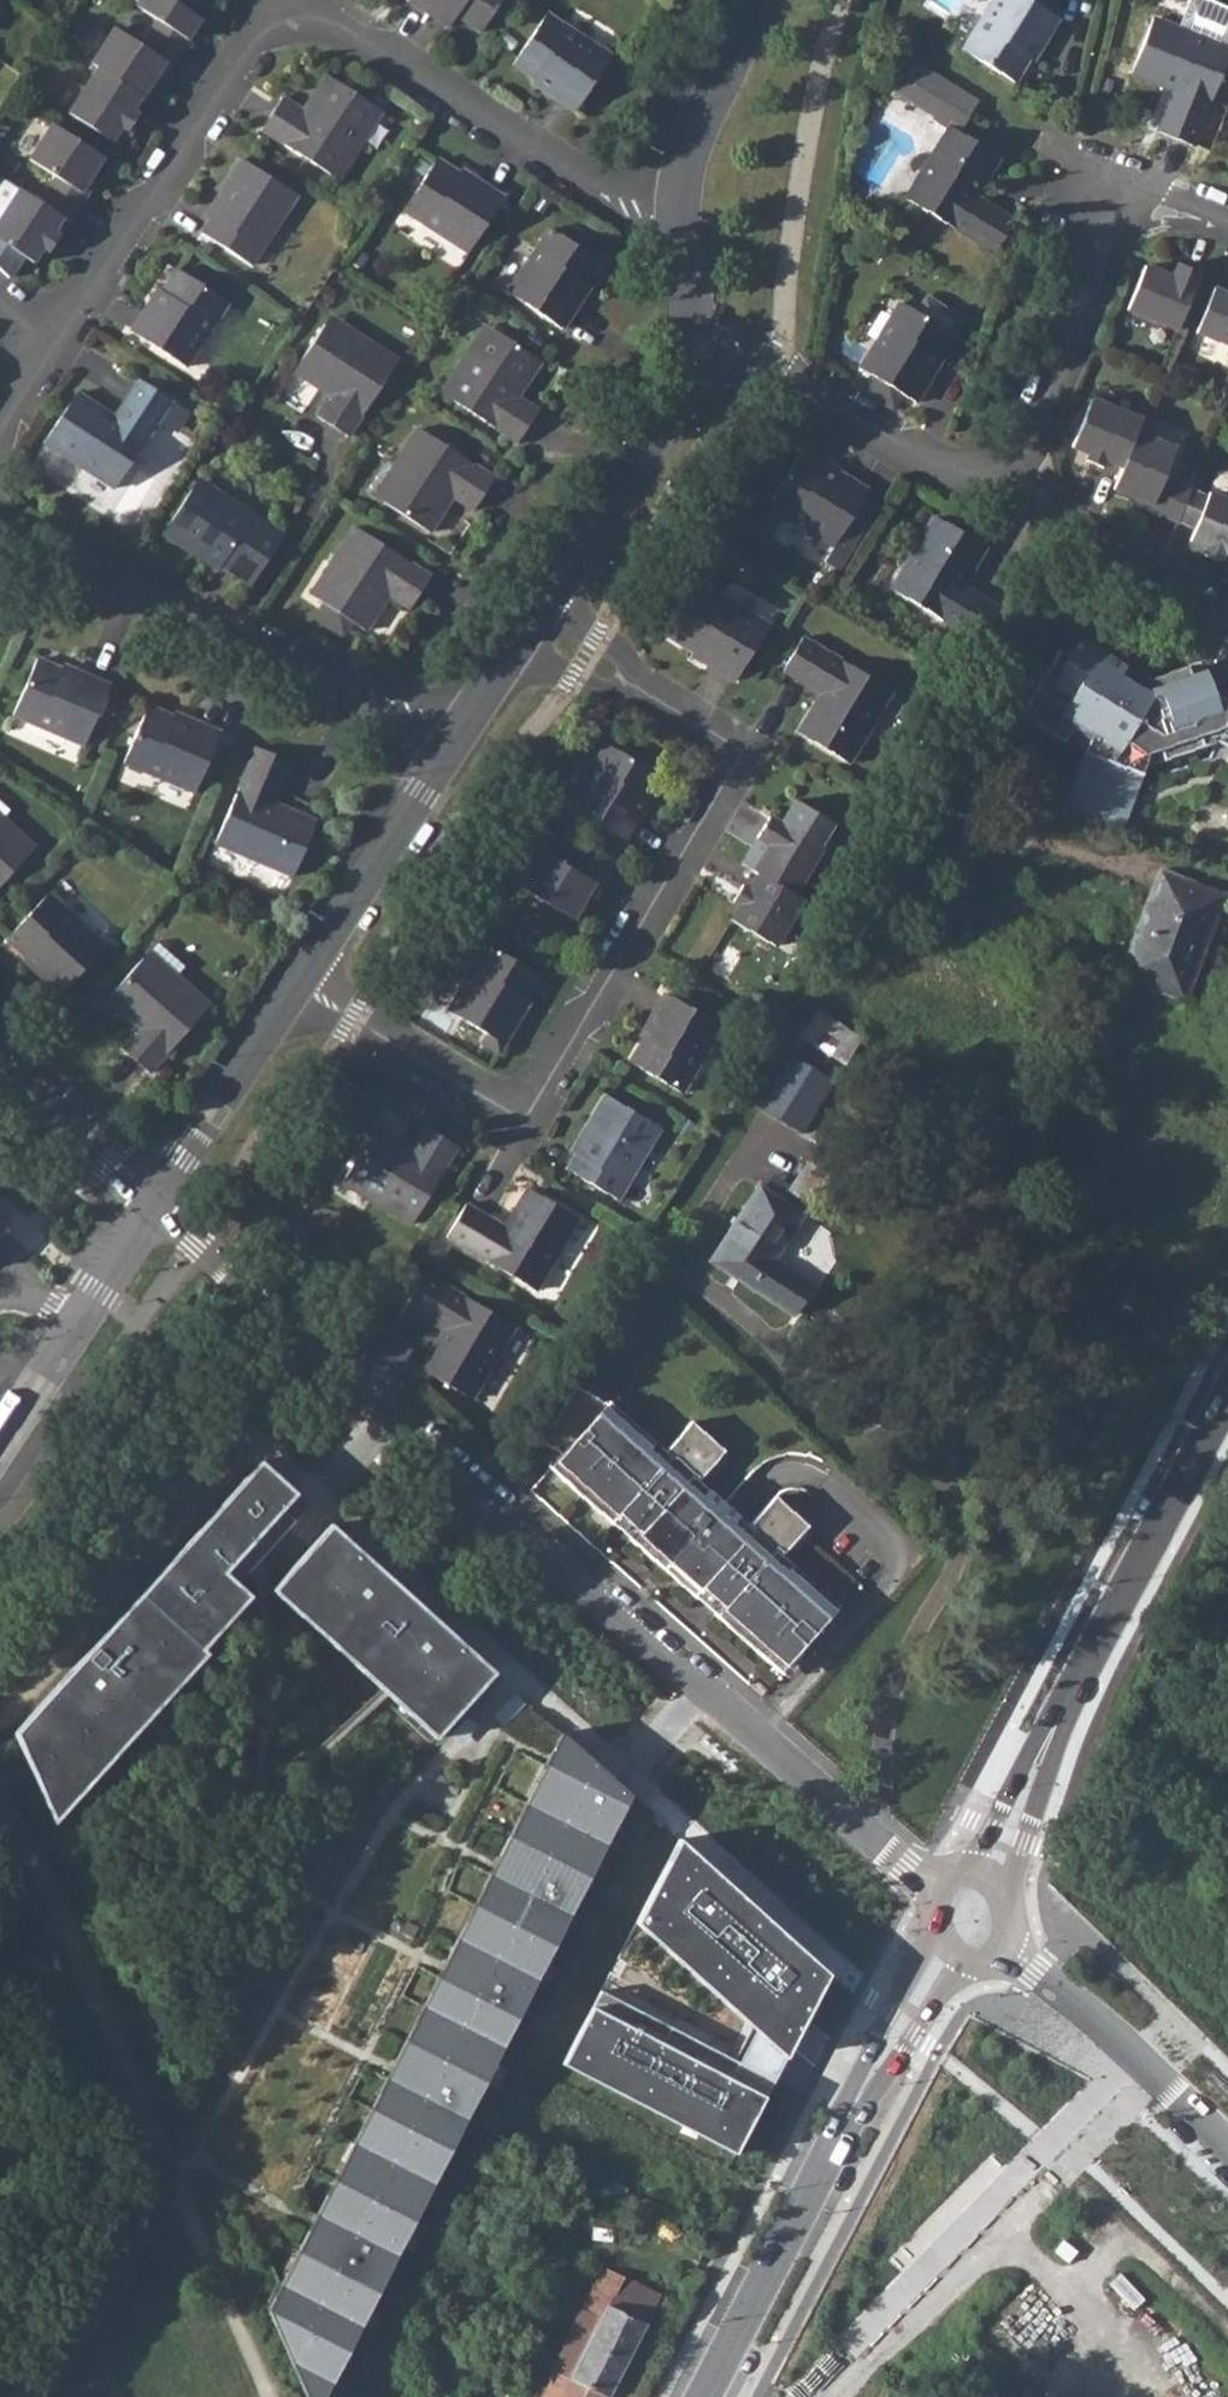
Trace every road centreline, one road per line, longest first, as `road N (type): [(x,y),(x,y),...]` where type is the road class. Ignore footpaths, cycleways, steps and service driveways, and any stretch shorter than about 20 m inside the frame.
road 1 (residential): [(158,1198),(929,1890)]
road 2 (residential): [(530,623),(742,754),(522,1126),(299,982)]
road 3 (residential): [(0,530),(119,590),(463,733)]
road 4 (residential): [(50,359),(277,0)]
road 5 (residential): [(316,0),(609,197),(678,211)]
road 6 (residential): [(698,325),(640,459),(530,623)]
road 7 (residential): [(698,325),(952,471),(992,471)]
road 8 (residential): [(1134,187),(1024,451),(992,471)]
road 9 (residential): [(1005,1938),(1227,2150)]
road 10 (residential): [(463,733),(299,982)]
road 11 (secondary): [(1227,1393),(1097,1644)]
road 12 (residential): [(992,471),(1227,621)]
road 13 (secondary): [(1005,1895),(1097,1644)]
road 14 (secondary): [(824,2162),(702,2396)]
road 15 (secondary): [(1097,1644),(1028,1751),(968,1871)]
road 16 (residential): [(299,982),(158,1198)]
road 17 (secondary): [(924,1935),(824,2162)]
road 18 (secondary): [(824,2162),(954,1960)]
road 19 (residential): [(0,1297),(49,1301),(77,1325),(158,1198)]
road 20 (residential): [(762,0),(693,119),(678,211)]
road 21 (residential): [(0,1055),(158,1198)]
road 22 (residential): [(530,623),(463,733)]

